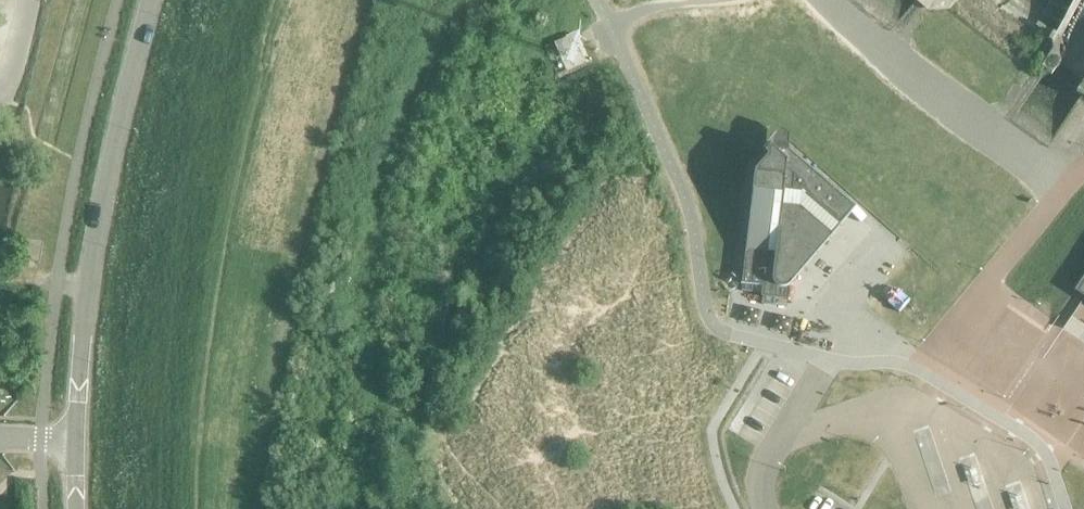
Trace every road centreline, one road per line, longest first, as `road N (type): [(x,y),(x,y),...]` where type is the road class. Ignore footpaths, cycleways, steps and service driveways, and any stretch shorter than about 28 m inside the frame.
road 1 (unclassified): [(76,508),(88,292),(151,0)]
road 2 (unclassified): [(828,361),(762,468),(762,508)]

